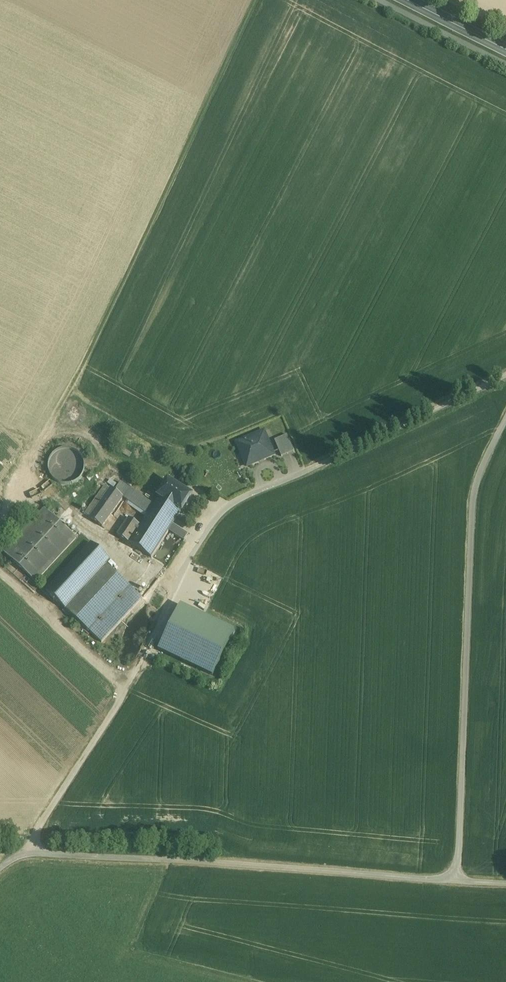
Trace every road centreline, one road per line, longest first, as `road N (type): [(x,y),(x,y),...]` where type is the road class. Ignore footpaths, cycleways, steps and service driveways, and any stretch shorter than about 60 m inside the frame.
road 1 (track): [(505,882),(28,850),(151,648),(180,576),(230,498),(505,376)]
road 2 (track): [(461,879),(474,501),(505,418)]

